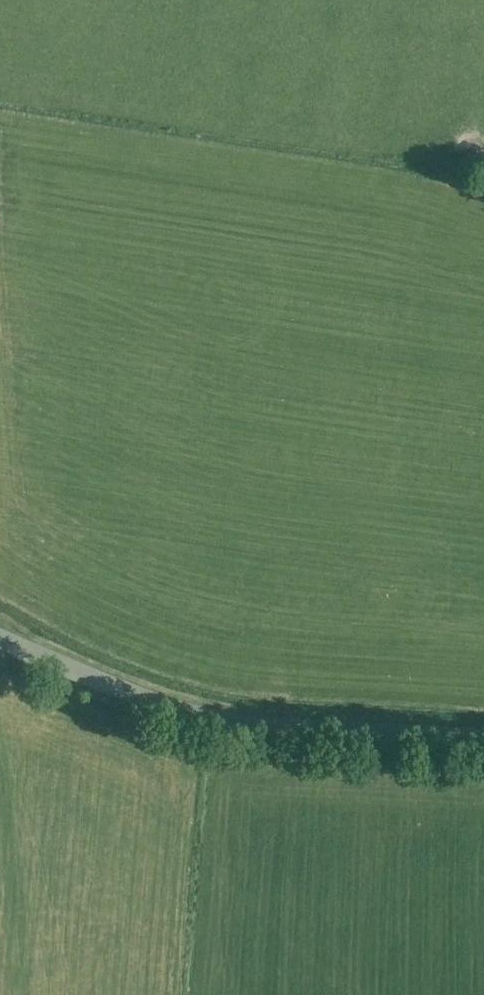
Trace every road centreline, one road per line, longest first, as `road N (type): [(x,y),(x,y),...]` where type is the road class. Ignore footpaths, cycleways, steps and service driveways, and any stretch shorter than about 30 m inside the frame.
road 1 (tertiary): [(483,737),(214,718),(134,695),(0,639)]

